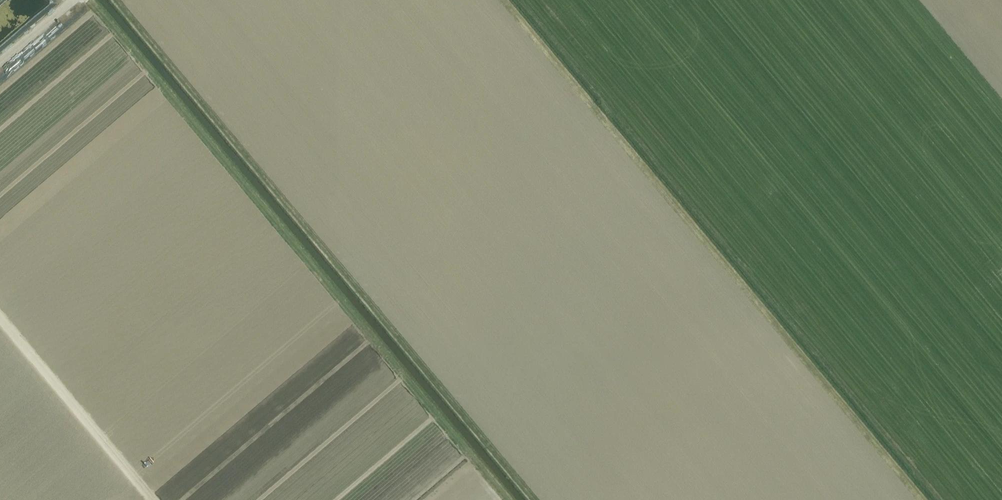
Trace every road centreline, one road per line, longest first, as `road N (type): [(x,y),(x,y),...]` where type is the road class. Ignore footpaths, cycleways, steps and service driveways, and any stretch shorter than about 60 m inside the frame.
road 1 (track): [(0,319),(152,499)]

